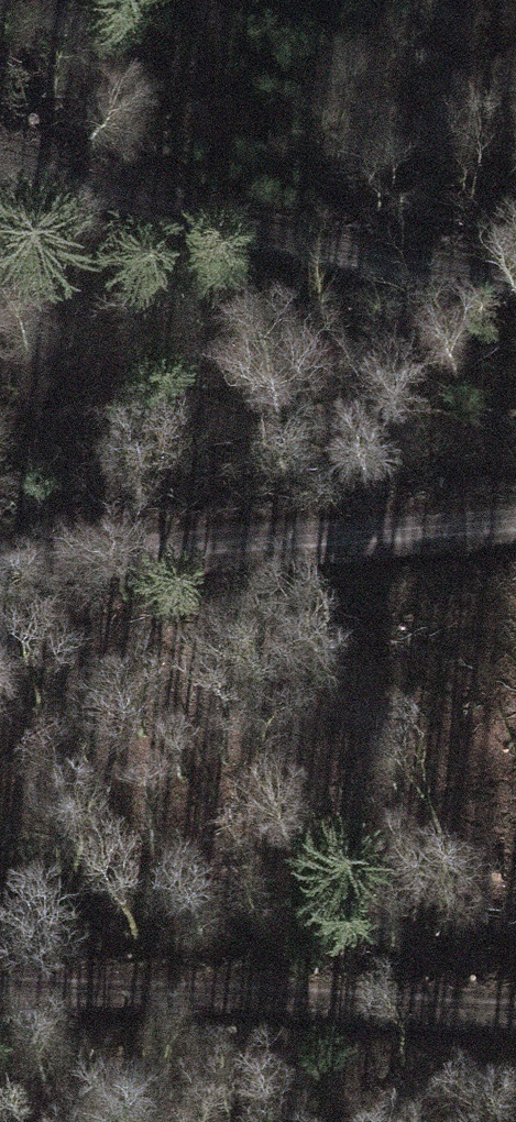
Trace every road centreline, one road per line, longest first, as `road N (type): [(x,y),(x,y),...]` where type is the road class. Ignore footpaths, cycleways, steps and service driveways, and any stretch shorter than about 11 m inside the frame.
road 1 (track): [(515,288),(0,167)]
road 2 (track): [(0,575),(515,537)]
road 3 (track): [(515,1025),(0,995)]

